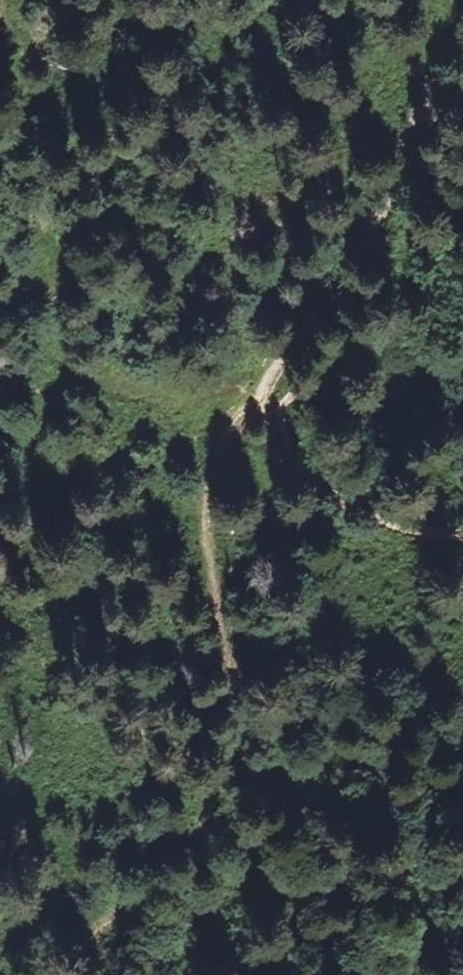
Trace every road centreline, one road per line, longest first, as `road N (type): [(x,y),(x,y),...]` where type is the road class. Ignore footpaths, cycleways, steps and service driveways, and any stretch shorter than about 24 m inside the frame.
road 1 (track): [(70,974),(197,843),(234,774),(240,743),(210,585),(206,485),(221,440),(242,415),(291,400)]
road 2 (track): [(291,400),(299,332),(366,231),(462,11)]
road 3 (track): [(462,532),(419,530),(333,498),(289,461),(291,400)]
road 4 (track): [(291,400),(321,376),(462,366)]

